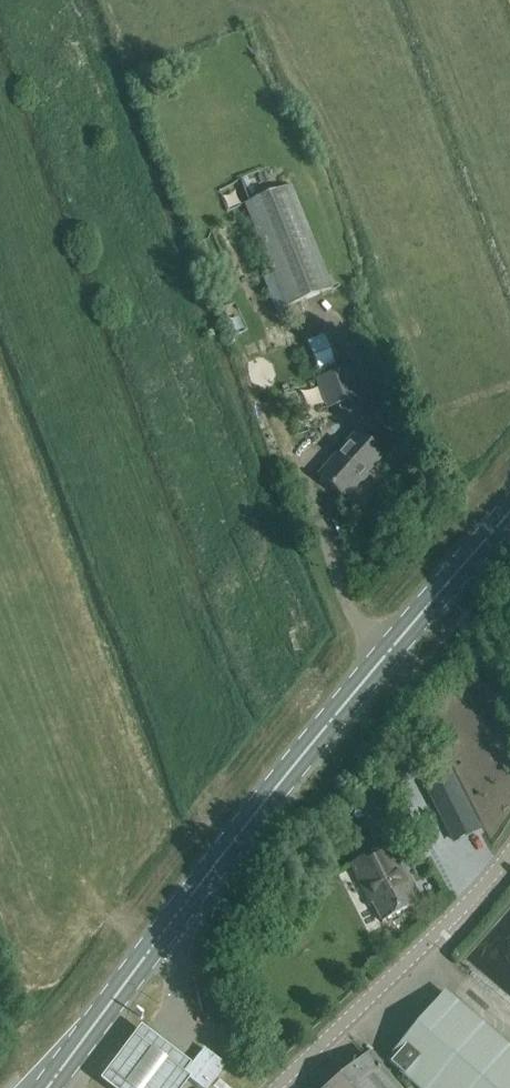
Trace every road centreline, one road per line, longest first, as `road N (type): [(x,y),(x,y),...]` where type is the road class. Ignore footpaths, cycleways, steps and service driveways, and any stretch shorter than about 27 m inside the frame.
road 1 (primary): [(47,1087),(313,742),(509,513)]
road 2 (unclassified): [(275,1087),(509,852)]

